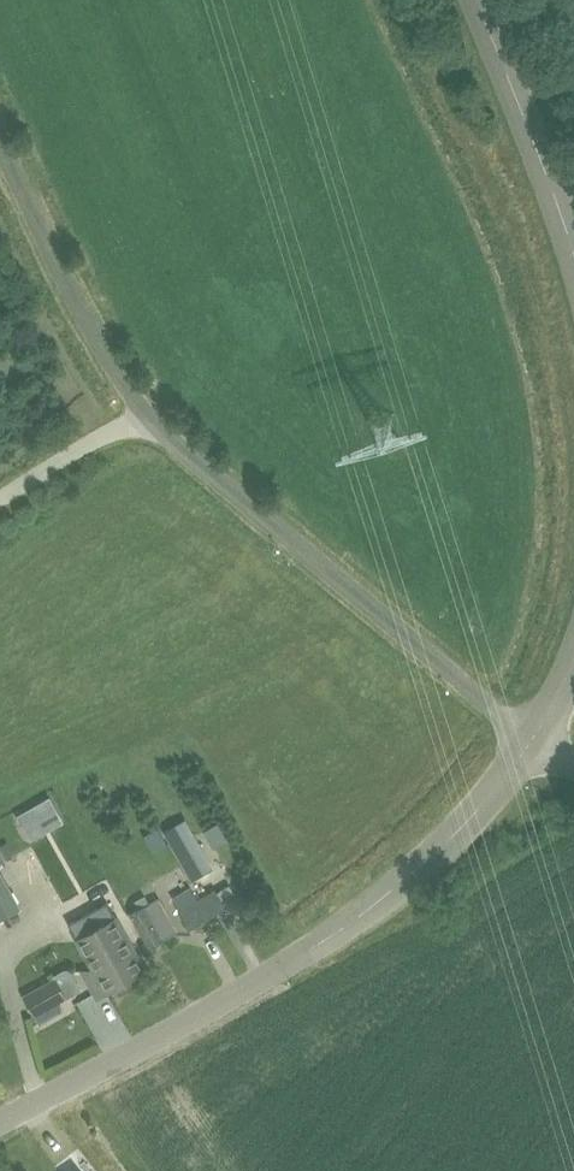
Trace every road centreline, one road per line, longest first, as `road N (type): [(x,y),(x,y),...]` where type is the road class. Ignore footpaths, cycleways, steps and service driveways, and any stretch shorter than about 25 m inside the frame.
road 1 (unclassified): [(0,132),(37,219),(150,420),(529,740)]
road 2 (tertiary): [(0,1122),(271,980),(345,931),(437,852),(529,740)]
road 3 (tertiary): [(573,279),(473,0)]

